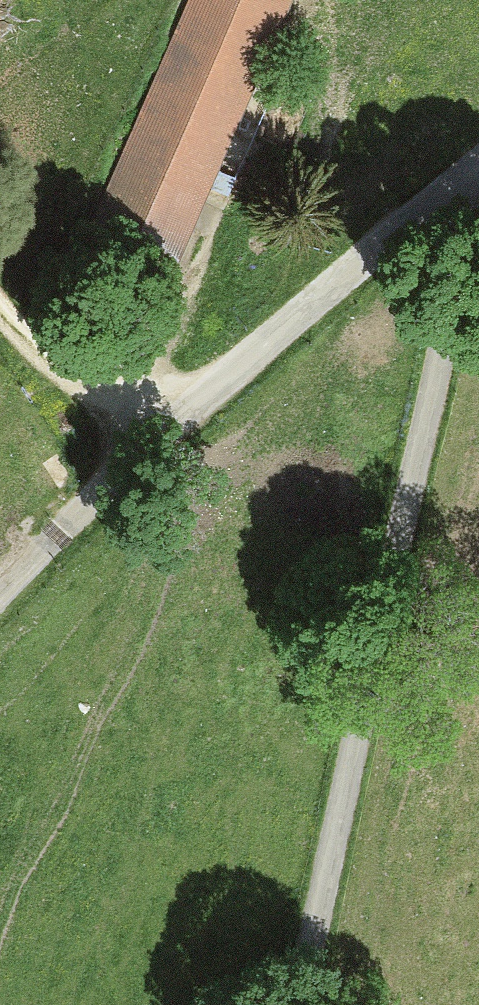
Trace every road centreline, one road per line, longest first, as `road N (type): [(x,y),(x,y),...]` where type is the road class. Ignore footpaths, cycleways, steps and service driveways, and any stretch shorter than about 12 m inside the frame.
road 1 (unclassified): [(477,178),(302,1004)]
road 2 (unclassified): [(477,178),(179,428),(0,612)]
road 3 (track): [(0,314),(54,372),(179,428)]

